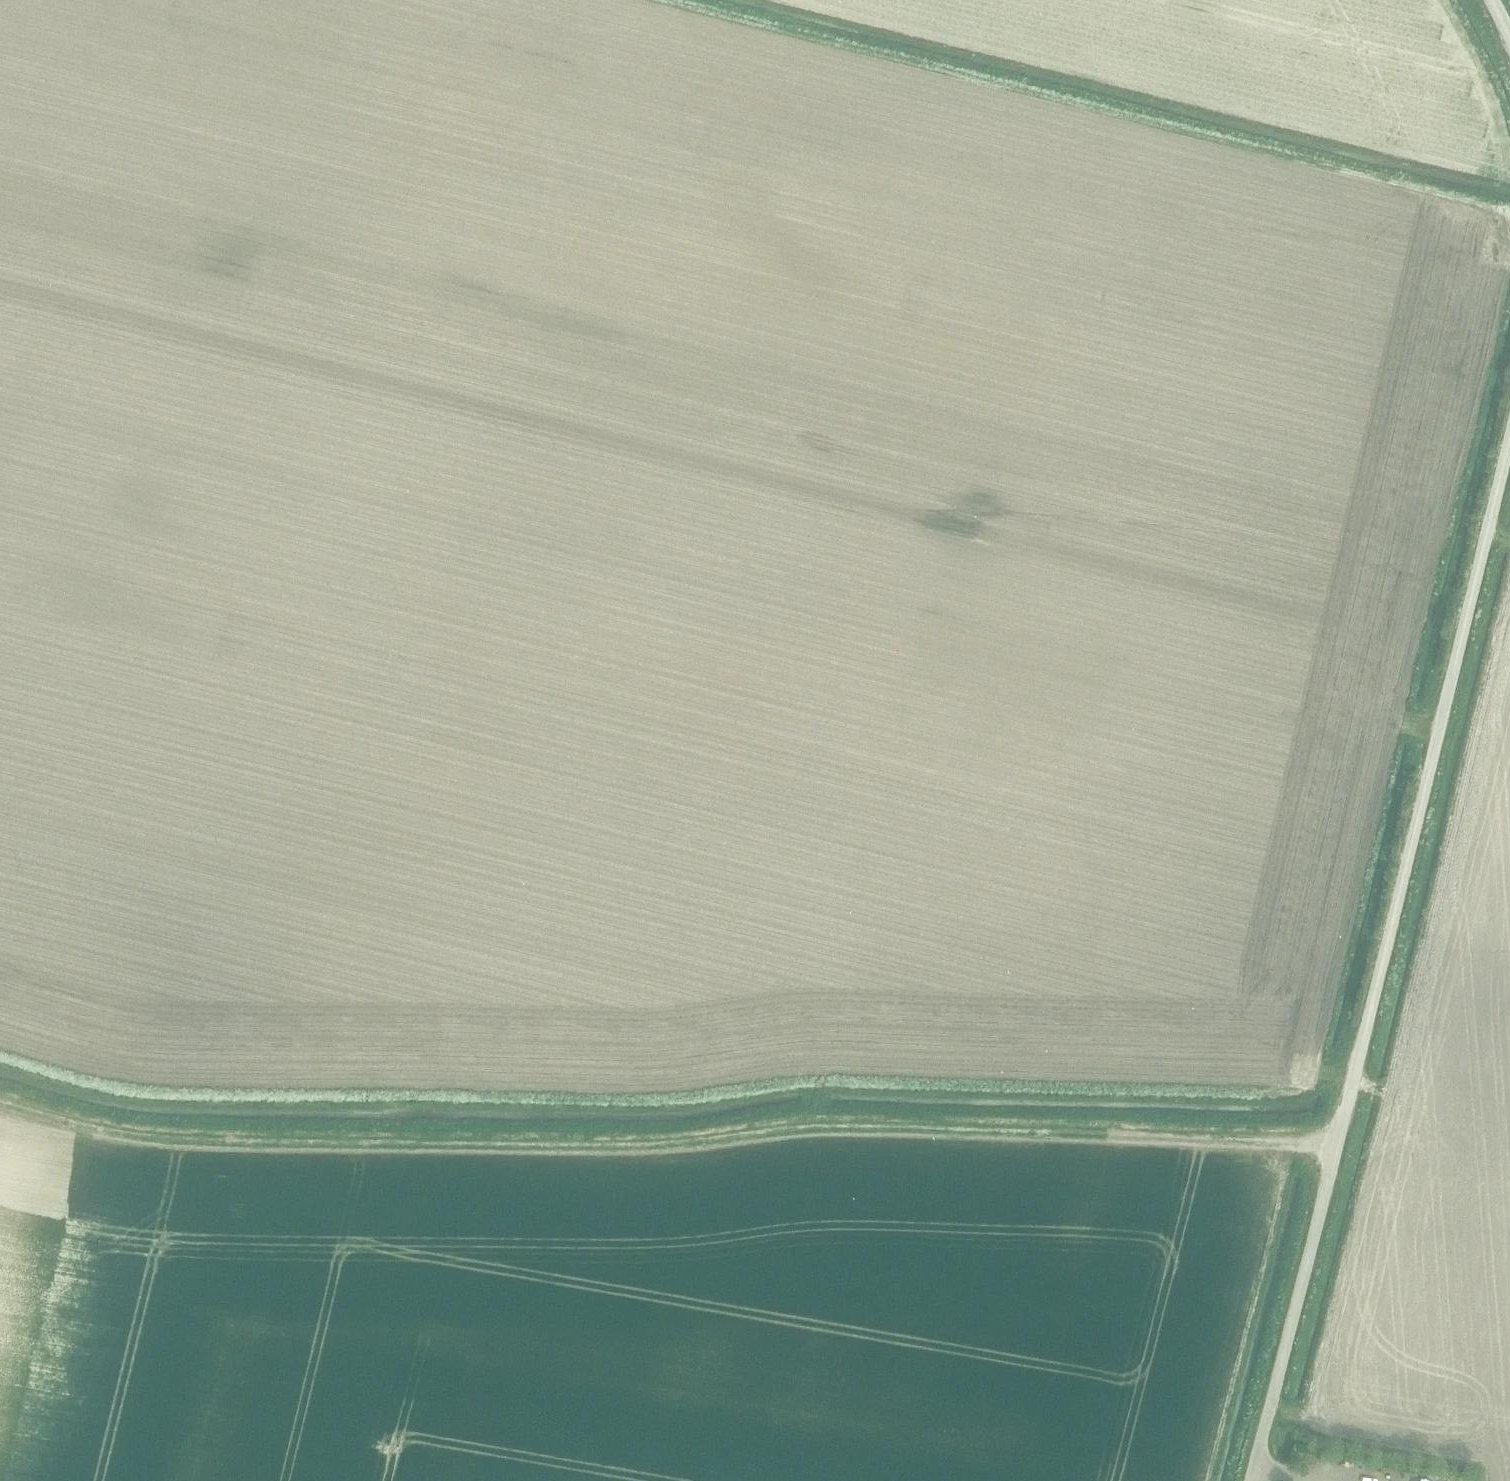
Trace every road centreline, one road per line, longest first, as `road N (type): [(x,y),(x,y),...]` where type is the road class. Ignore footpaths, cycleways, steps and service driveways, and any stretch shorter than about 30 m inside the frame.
road 1 (unclassified): [(1248,1480),(1509,429)]

